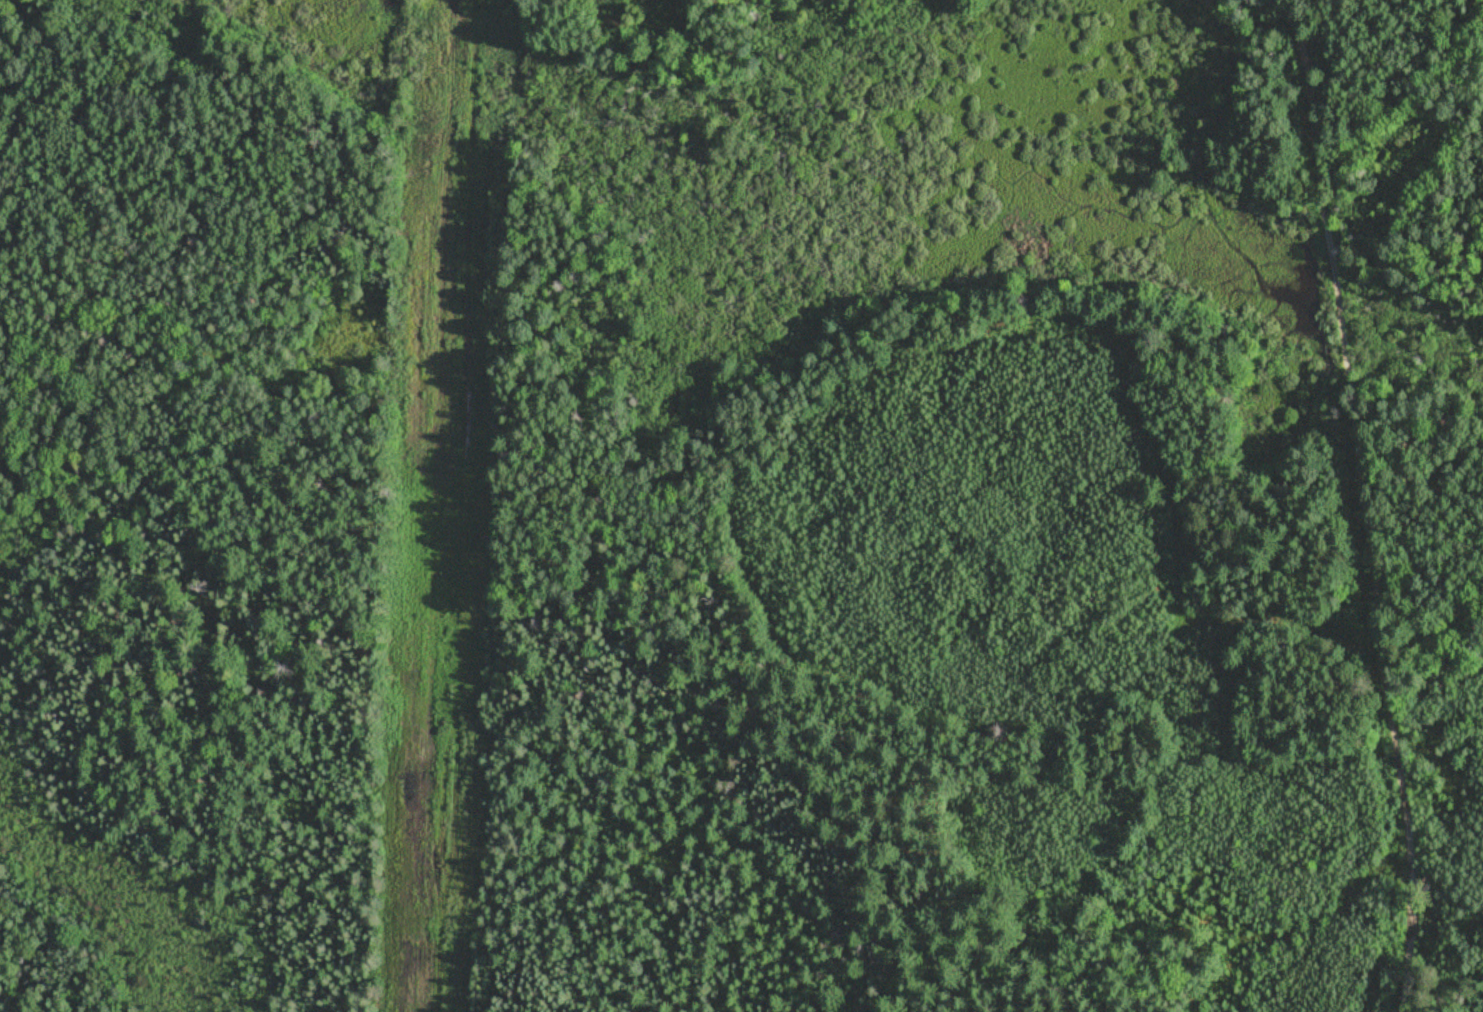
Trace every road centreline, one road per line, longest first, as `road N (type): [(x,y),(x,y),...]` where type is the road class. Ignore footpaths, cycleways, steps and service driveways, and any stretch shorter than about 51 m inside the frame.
road 1 (track): [(1399,1011),(1405,896),(1396,784),(1319,230),(1305,63),(1277,0)]

